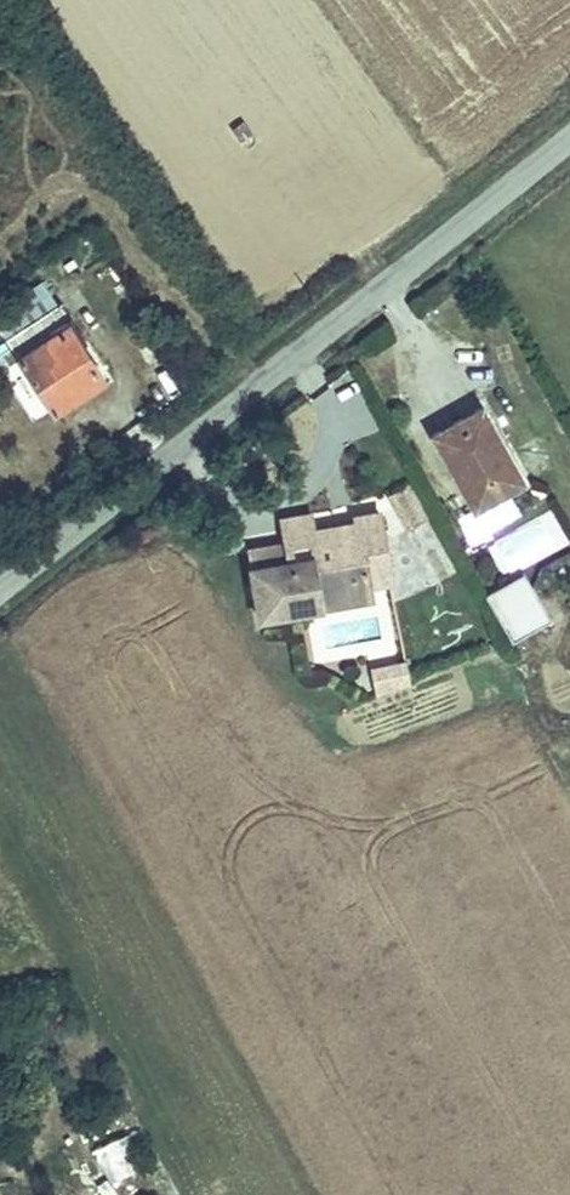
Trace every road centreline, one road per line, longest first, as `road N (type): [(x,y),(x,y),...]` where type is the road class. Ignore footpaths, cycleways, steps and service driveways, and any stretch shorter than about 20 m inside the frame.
road 1 (residential): [(0,588),(569,140)]

